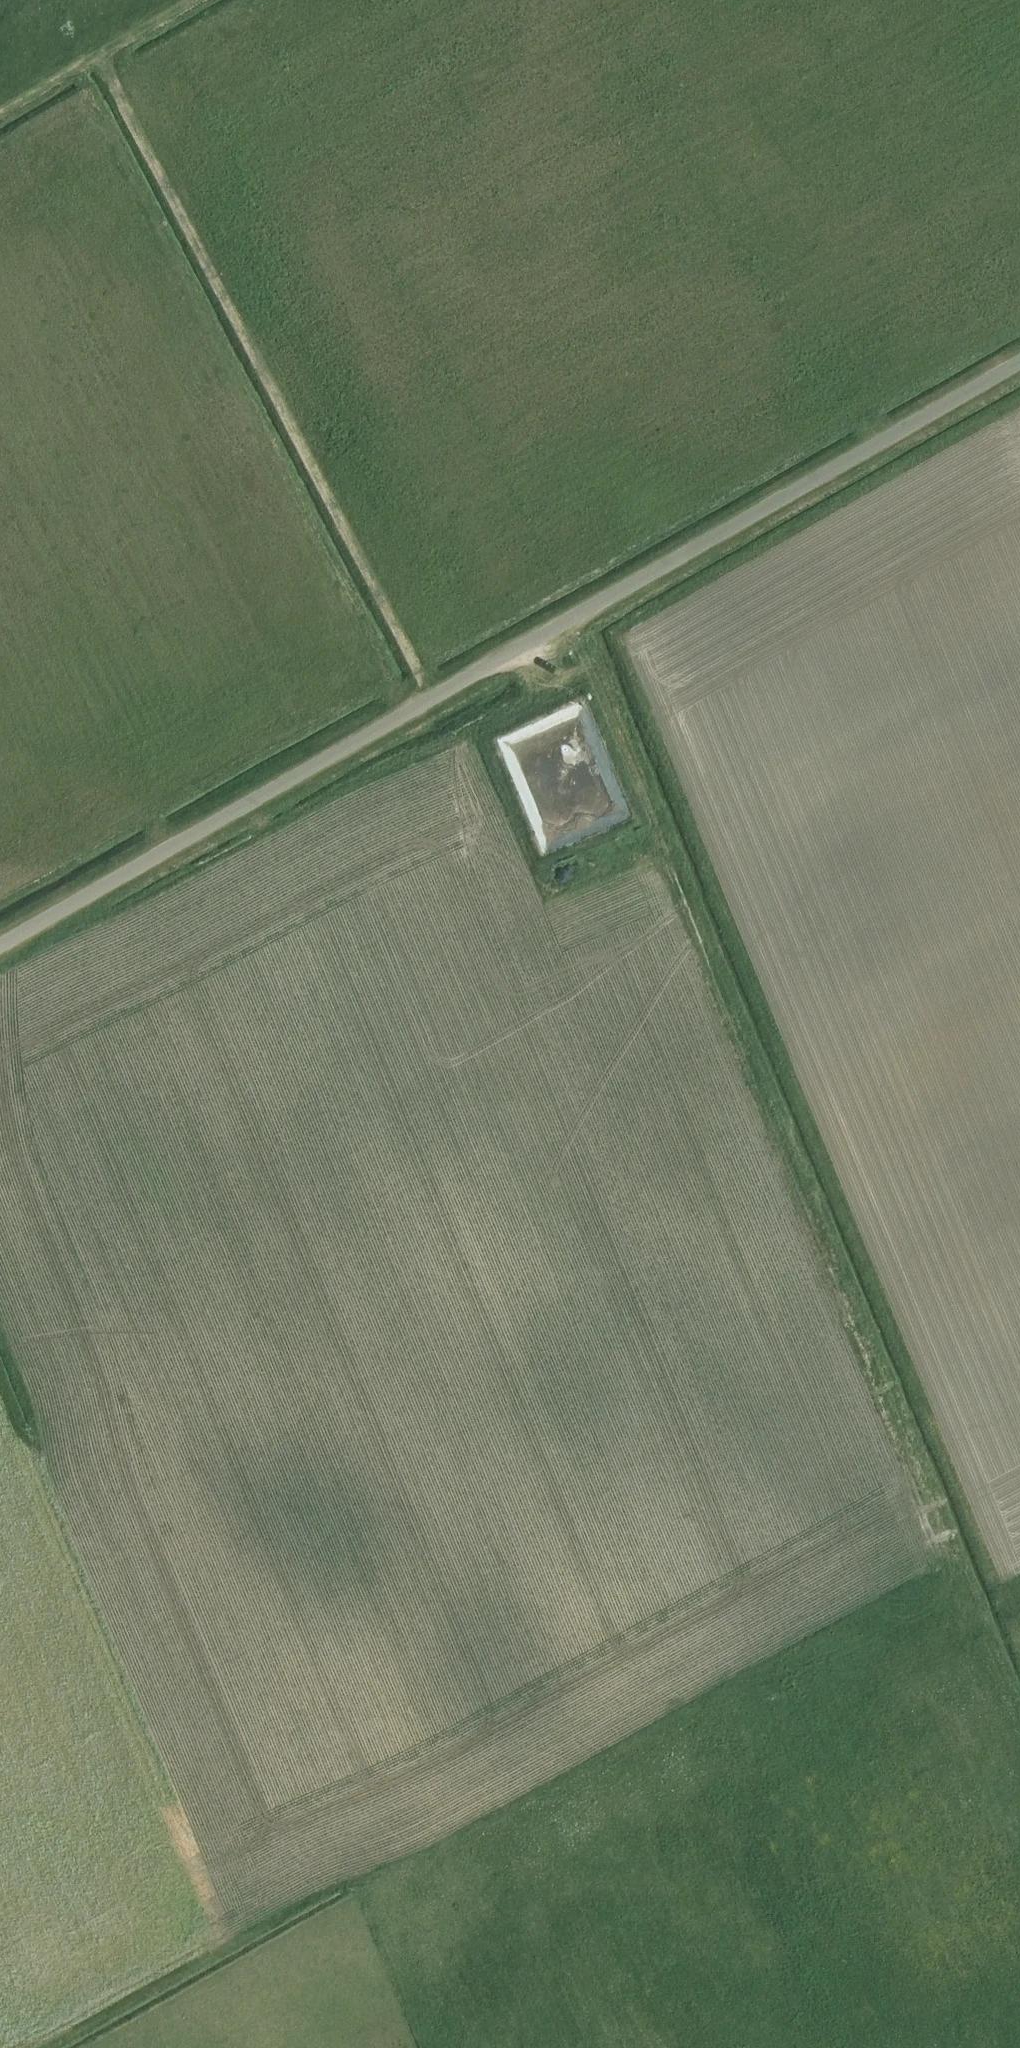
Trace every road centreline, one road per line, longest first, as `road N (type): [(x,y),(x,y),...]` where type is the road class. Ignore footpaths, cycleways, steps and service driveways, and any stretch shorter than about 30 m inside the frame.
road 1 (unclassified): [(1019,362),(0,946)]
road 2 (track): [(0,114),(197,0)]

